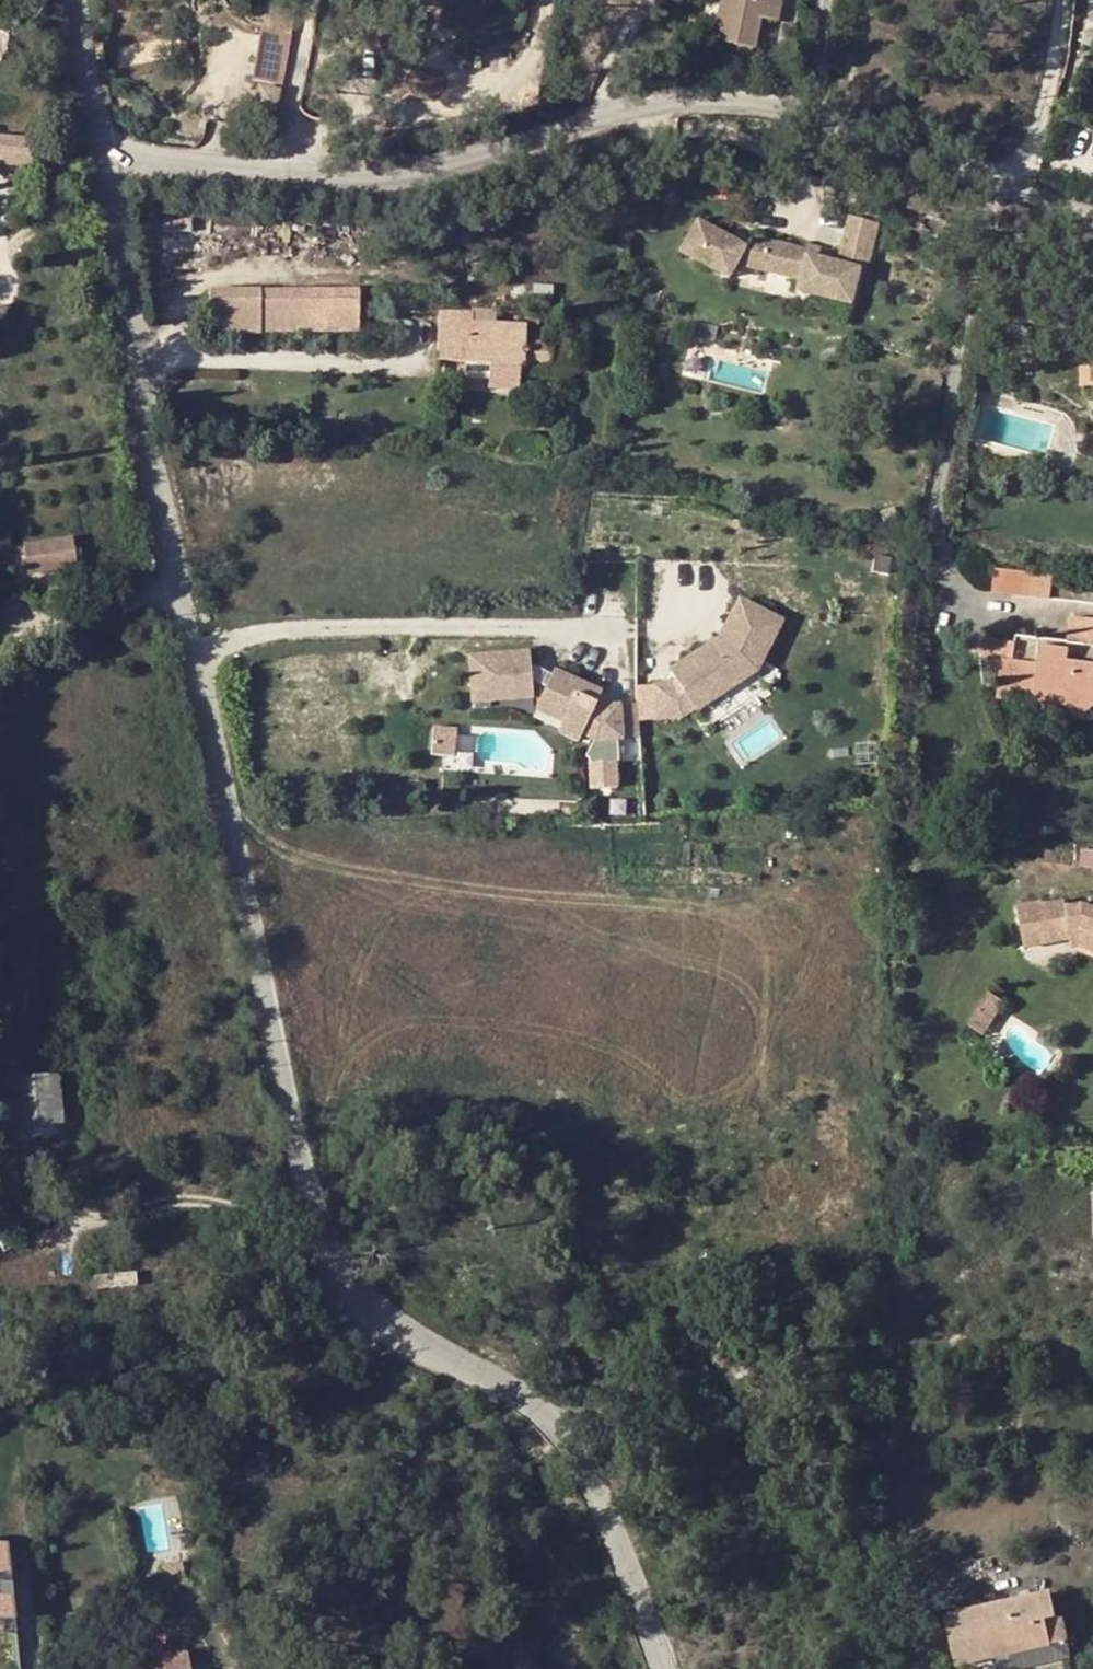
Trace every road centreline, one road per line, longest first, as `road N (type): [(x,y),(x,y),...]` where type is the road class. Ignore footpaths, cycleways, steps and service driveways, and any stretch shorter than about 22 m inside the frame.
road 1 (unclassified): [(660,1668),(613,1533),(578,1456),(538,1405),(366,1304),(318,1232),(206,712),(171,588)]
road 2 (unclassified): [(1092,210),(787,90),(654,104),(466,147),(278,166),(101,148)]
road 3 (unclassified): [(171,588),(155,531),(141,387),(101,148)]
road 4 (residential): [(0,650),(171,588)]
road 5 (unclassified): [(101,148),(74,0)]

